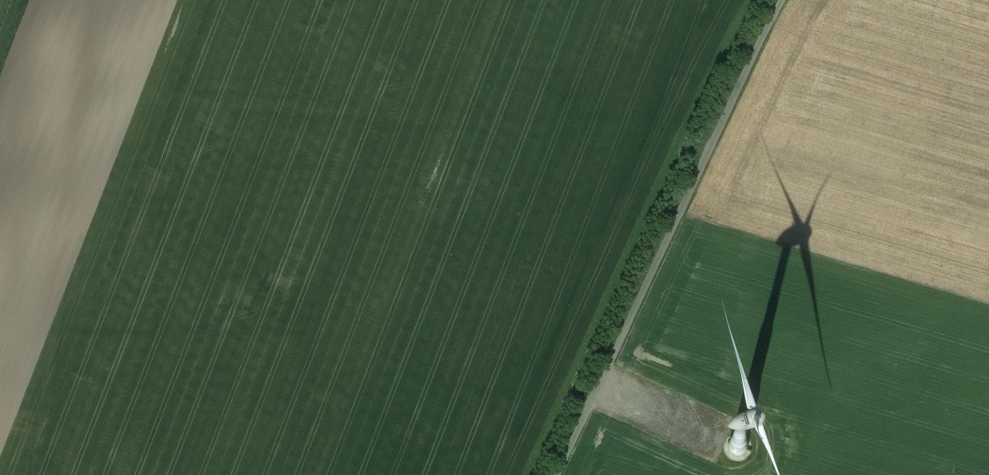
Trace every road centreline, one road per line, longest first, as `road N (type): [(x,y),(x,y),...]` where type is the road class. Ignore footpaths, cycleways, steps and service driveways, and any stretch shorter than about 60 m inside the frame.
road 1 (unclassified): [(783,0),(556,474)]
road 2 (track): [(598,383),(720,439)]

